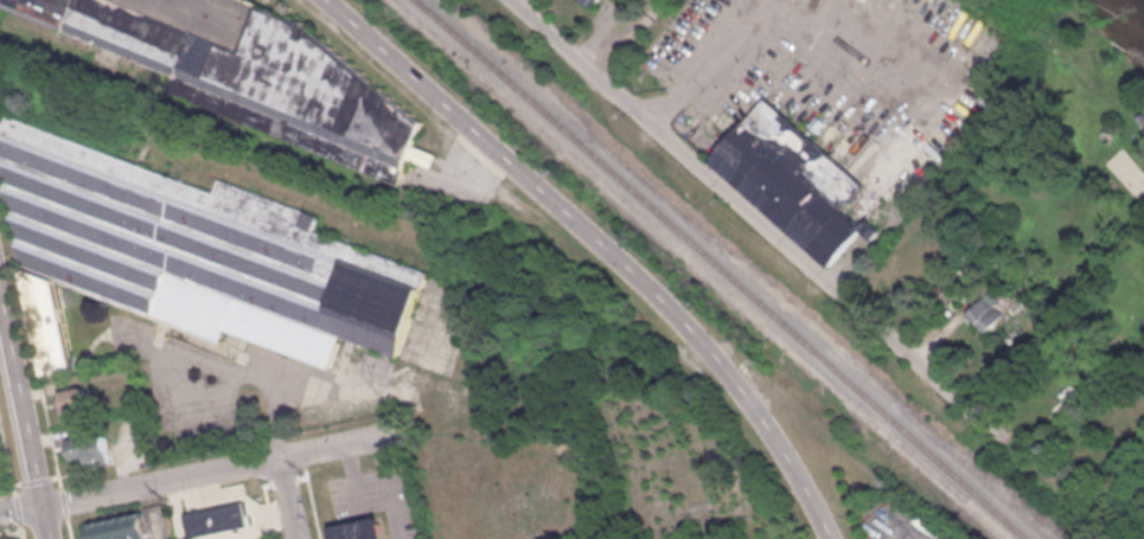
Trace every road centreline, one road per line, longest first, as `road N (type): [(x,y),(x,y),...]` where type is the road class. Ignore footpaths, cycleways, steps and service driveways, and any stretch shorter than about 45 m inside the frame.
road 1 (residential): [(1066,482),(513,0)]
road 2 (tertiary): [(663,293),(332,0)]
road 3 (residential): [(283,454),(44,505),(0,506)]
road 4 (tertiary): [(0,291),(51,538)]
road 5 (tertiary): [(838,538),(792,451),(730,370)]

